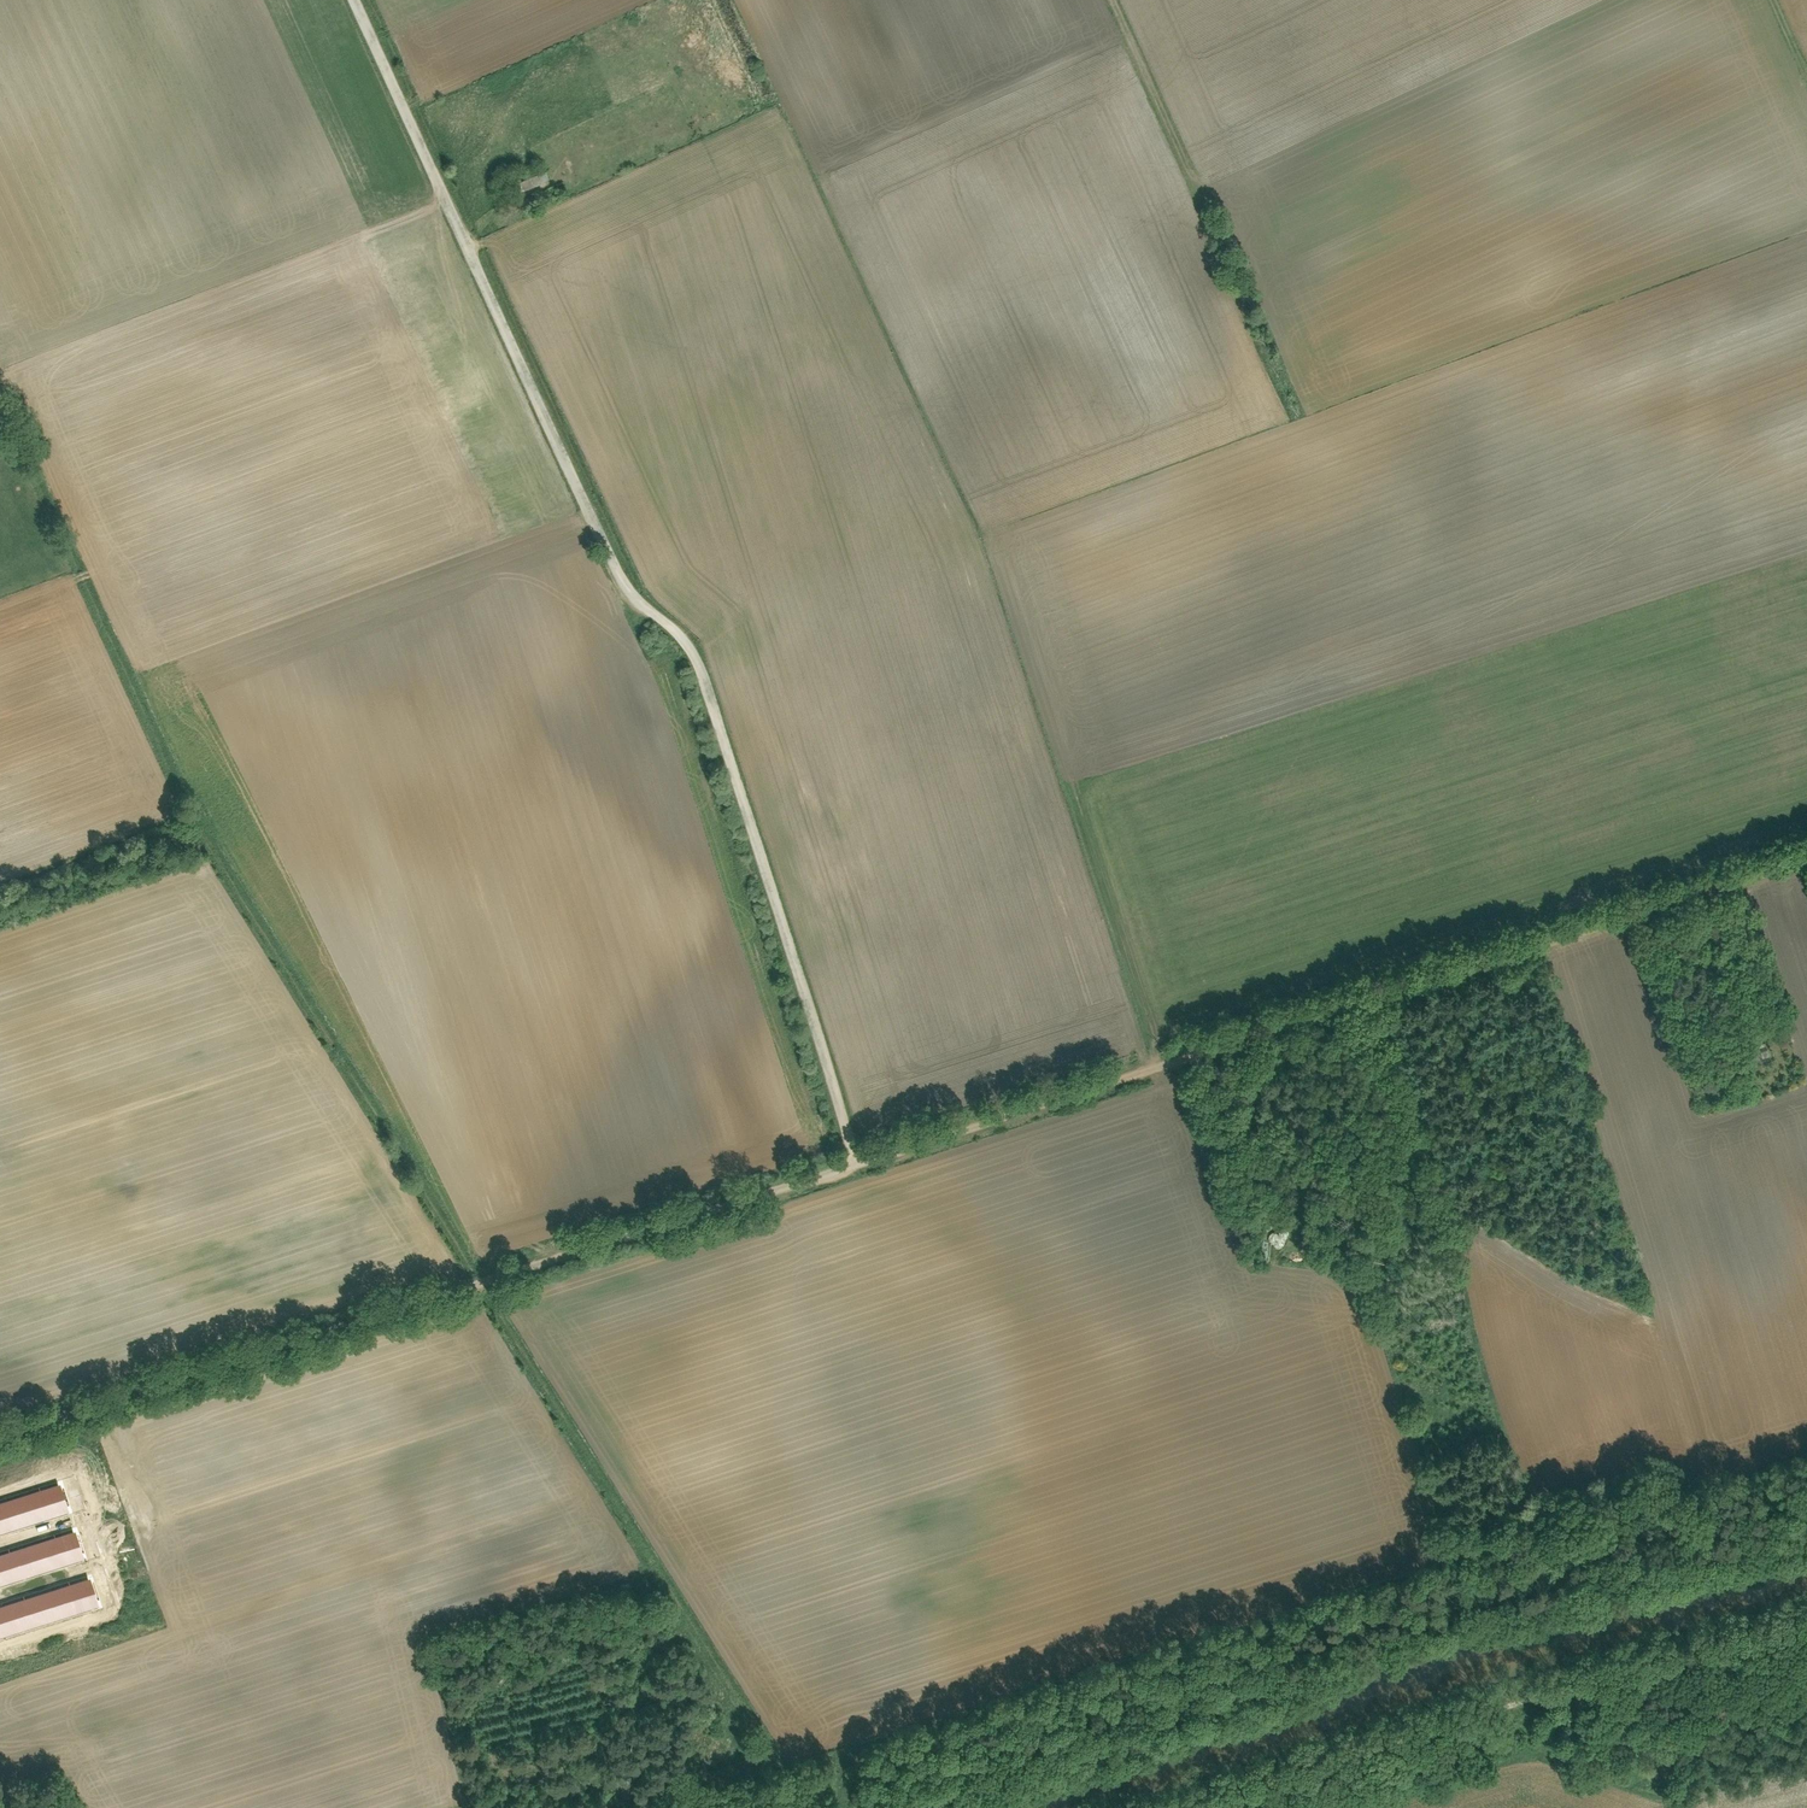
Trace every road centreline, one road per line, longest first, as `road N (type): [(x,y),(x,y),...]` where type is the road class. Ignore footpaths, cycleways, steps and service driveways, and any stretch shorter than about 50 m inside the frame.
road 1 (unclassified): [(0,1442),(1806,866)]
road 2 (track): [(353,0),(619,575),(699,662),(858,1166)]

